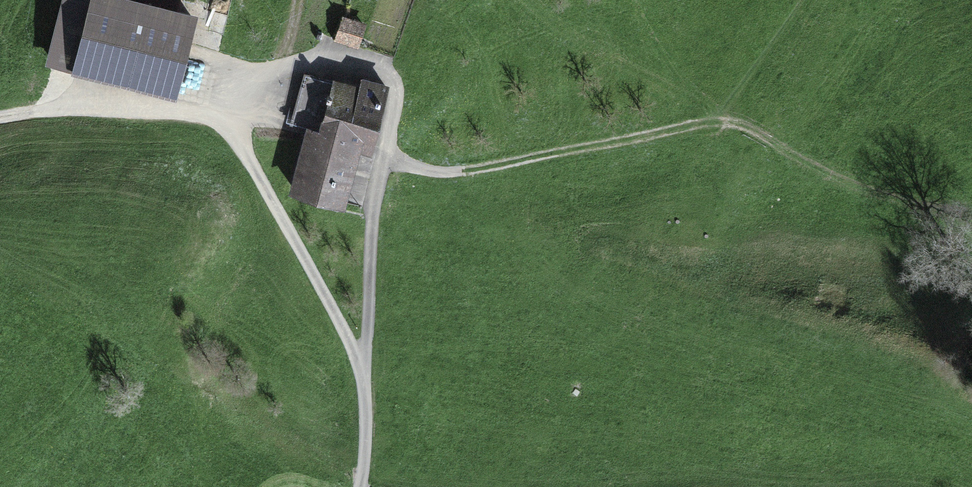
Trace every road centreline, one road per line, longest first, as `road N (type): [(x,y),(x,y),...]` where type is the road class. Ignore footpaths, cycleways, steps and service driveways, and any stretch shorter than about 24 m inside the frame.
road 1 (track): [(0,117),(157,110),(236,133),(363,365)]
road 2 (track): [(384,156),(429,169),(473,169),(711,126)]
road 3 (track): [(384,156),(395,82),(376,64),(332,55),(240,96),(236,133)]
road 4 (track): [(363,365),(372,212),(384,156)]
road 5 (track): [(711,126),(841,154)]
road 6 (track): [(362,486),(363,365)]

